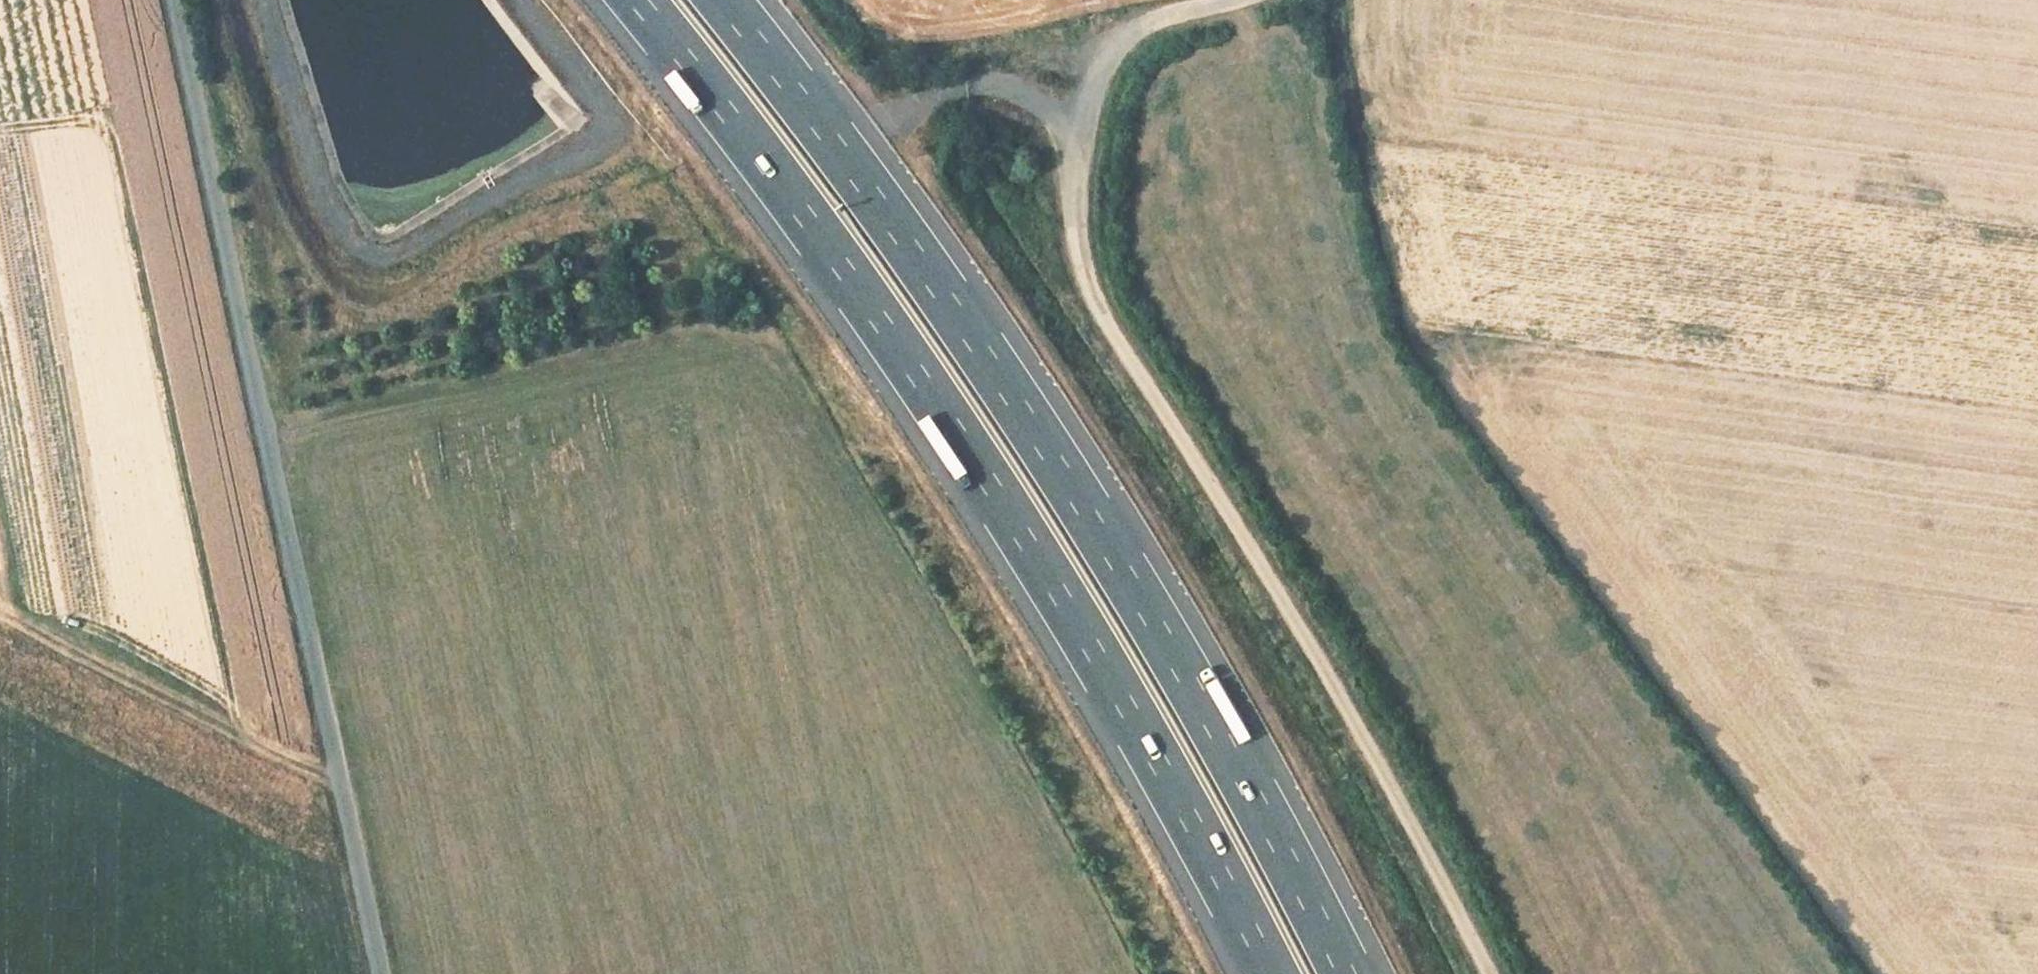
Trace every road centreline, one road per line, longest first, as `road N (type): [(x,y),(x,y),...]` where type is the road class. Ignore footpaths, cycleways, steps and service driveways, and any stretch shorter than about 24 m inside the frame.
road 1 (track): [(1485,973),(1349,713),(1219,490),(1108,326),(1082,268),(1073,160),(1107,63),(1133,32),(1232,0)]
road 2 (motorway): [(637,0),(843,265),(970,451),(1083,627),(1275,973)]
road 3 (motorway): [(1351,973),(1224,735),(1037,433),(859,175),(725,0)]
road 4 (unclassified): [(175,0),(383,973)]
road 5 (track): [(28,629),(341,780)]

